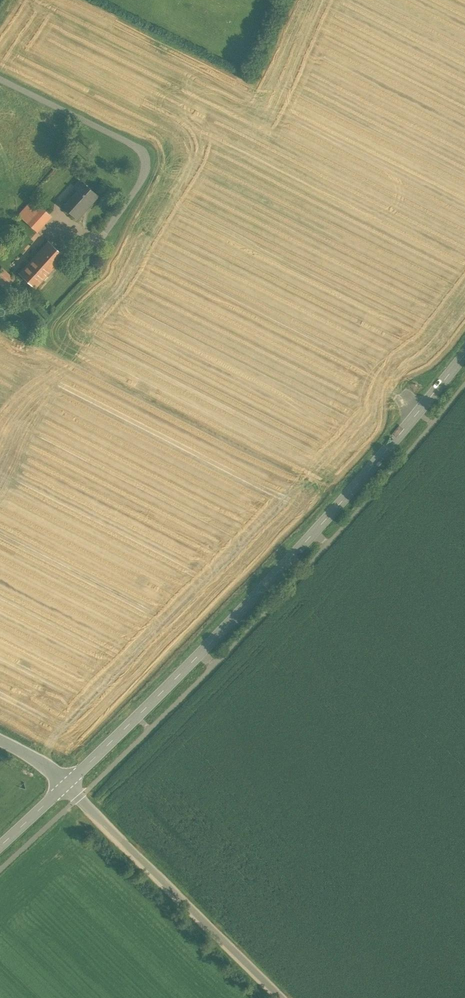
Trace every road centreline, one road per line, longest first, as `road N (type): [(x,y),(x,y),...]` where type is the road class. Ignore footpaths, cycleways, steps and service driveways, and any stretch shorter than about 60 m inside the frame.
road 1 (tertiary): [(464,353),(266,583),(65,785)]
road 2 (unclassified): [(282,997),(65,785)]
road 3 (track): [(0,75),(132,143)]

